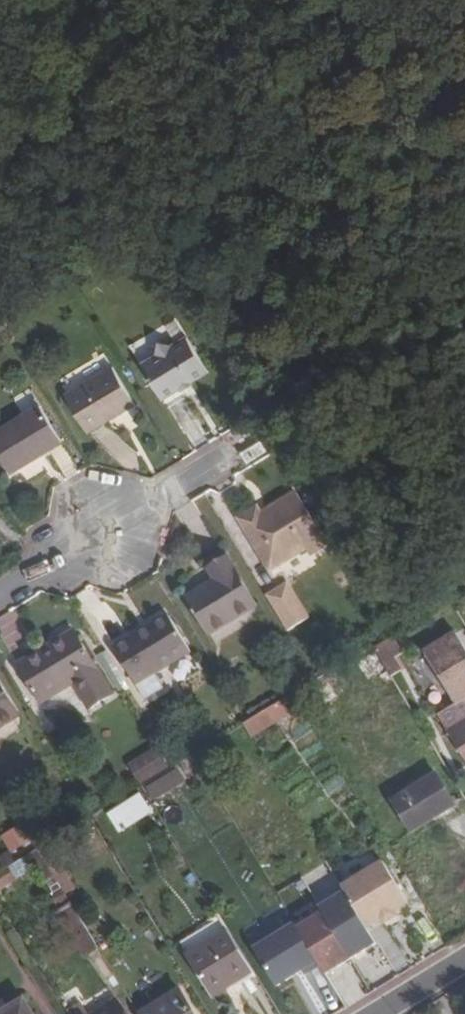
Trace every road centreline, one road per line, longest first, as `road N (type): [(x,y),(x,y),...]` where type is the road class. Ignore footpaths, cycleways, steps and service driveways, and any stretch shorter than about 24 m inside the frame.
road 1 (residential): [(0,597),(253,443)]

